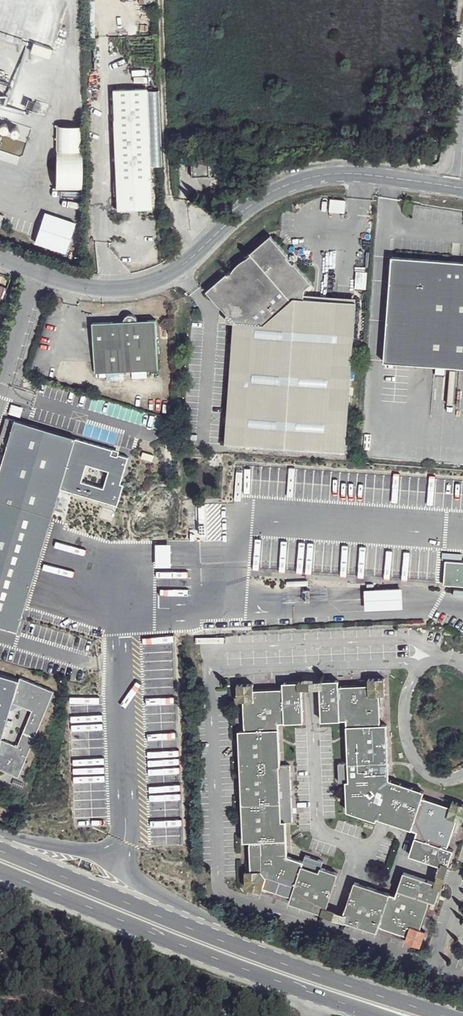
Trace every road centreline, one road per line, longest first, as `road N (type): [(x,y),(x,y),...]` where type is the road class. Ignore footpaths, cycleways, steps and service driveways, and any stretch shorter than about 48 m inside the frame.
road 1 (primary): [(447,1015),(189,927),(0,845)]
road 2 (primary): [(0,871),(383,1015)]
road 3 (unclassified): [(130,287),(180,267),(282,186),(333,173),(461,188)]
road 4 (unclassified): [(130,287),(69,280),(0,255)]

